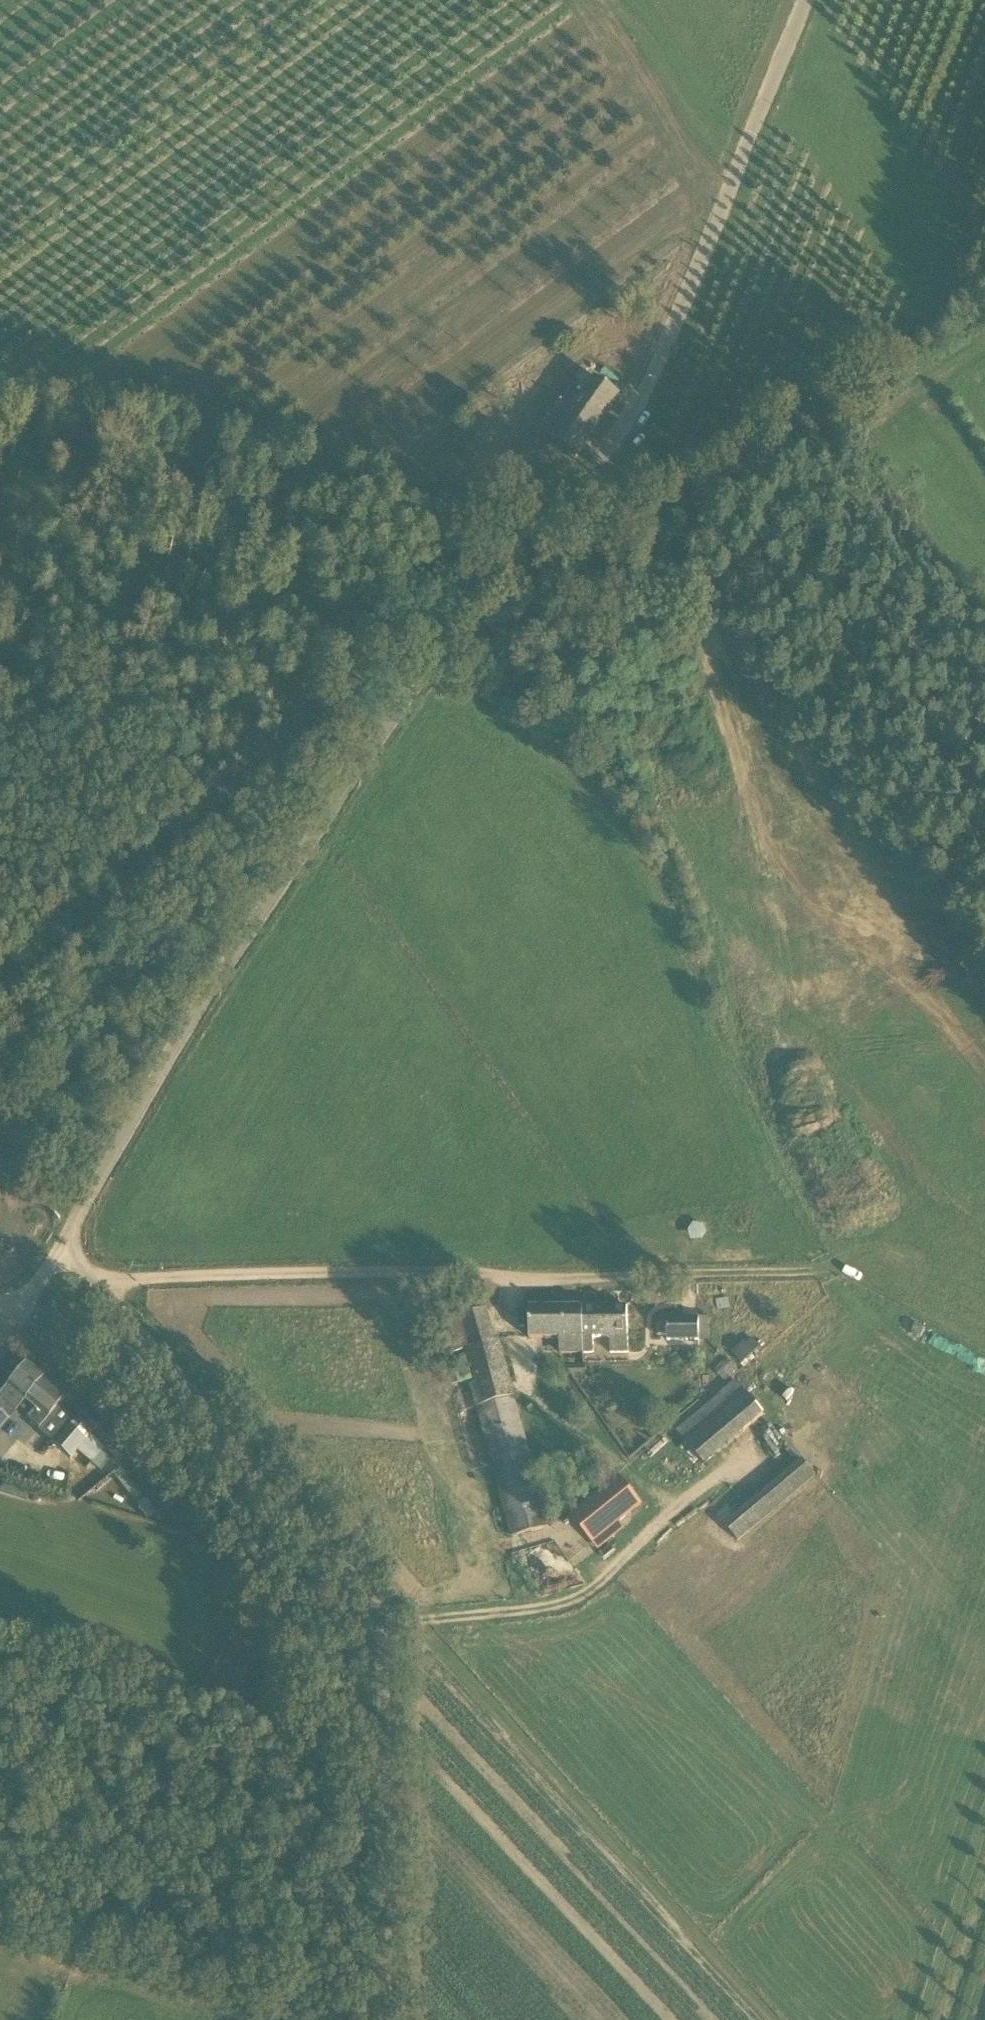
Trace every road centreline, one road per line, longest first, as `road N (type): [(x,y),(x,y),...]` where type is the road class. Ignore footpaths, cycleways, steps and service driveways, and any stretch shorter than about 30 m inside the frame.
road 1 (unclassified): [(72,1249),(78,1225),(355,769),(617,447),(801,0)]
road 2 (unclassified): [(396,2019),(389,1681),(371,1597),(72,1249)]
road 3 (track): [(72,1249),(141,1282),(683,1284)]
road 4 (track): [(0,404),(566,507)]
road 5 (track): [(702,611),(604,465)]

